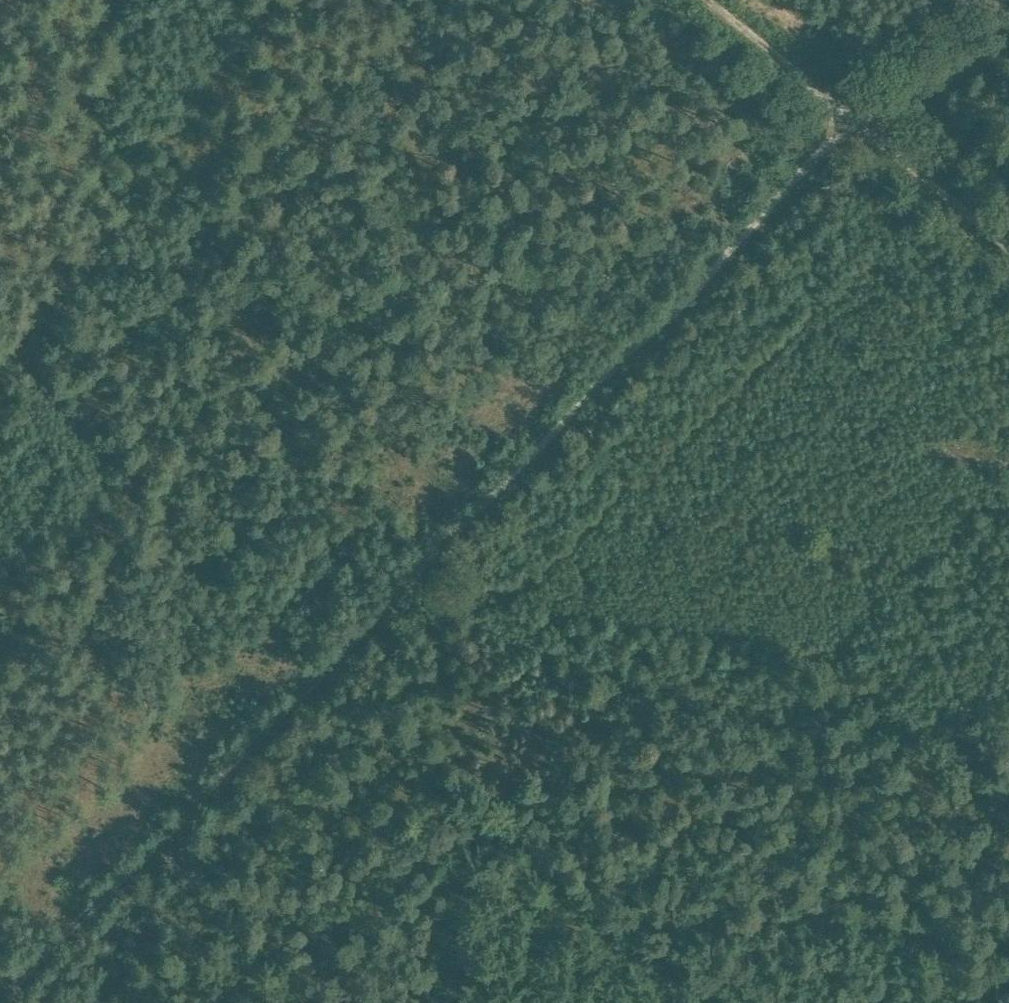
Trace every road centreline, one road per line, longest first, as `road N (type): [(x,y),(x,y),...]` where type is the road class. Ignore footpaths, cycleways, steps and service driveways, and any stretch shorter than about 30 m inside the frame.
road 1 (track): [(856,117),(0,974)]
road 2 (track): [(1008,241),(856,117)]
road 3 (track): [(856,117),(715,0)]
road 4 (track): [(856,117),(1008,31)]

